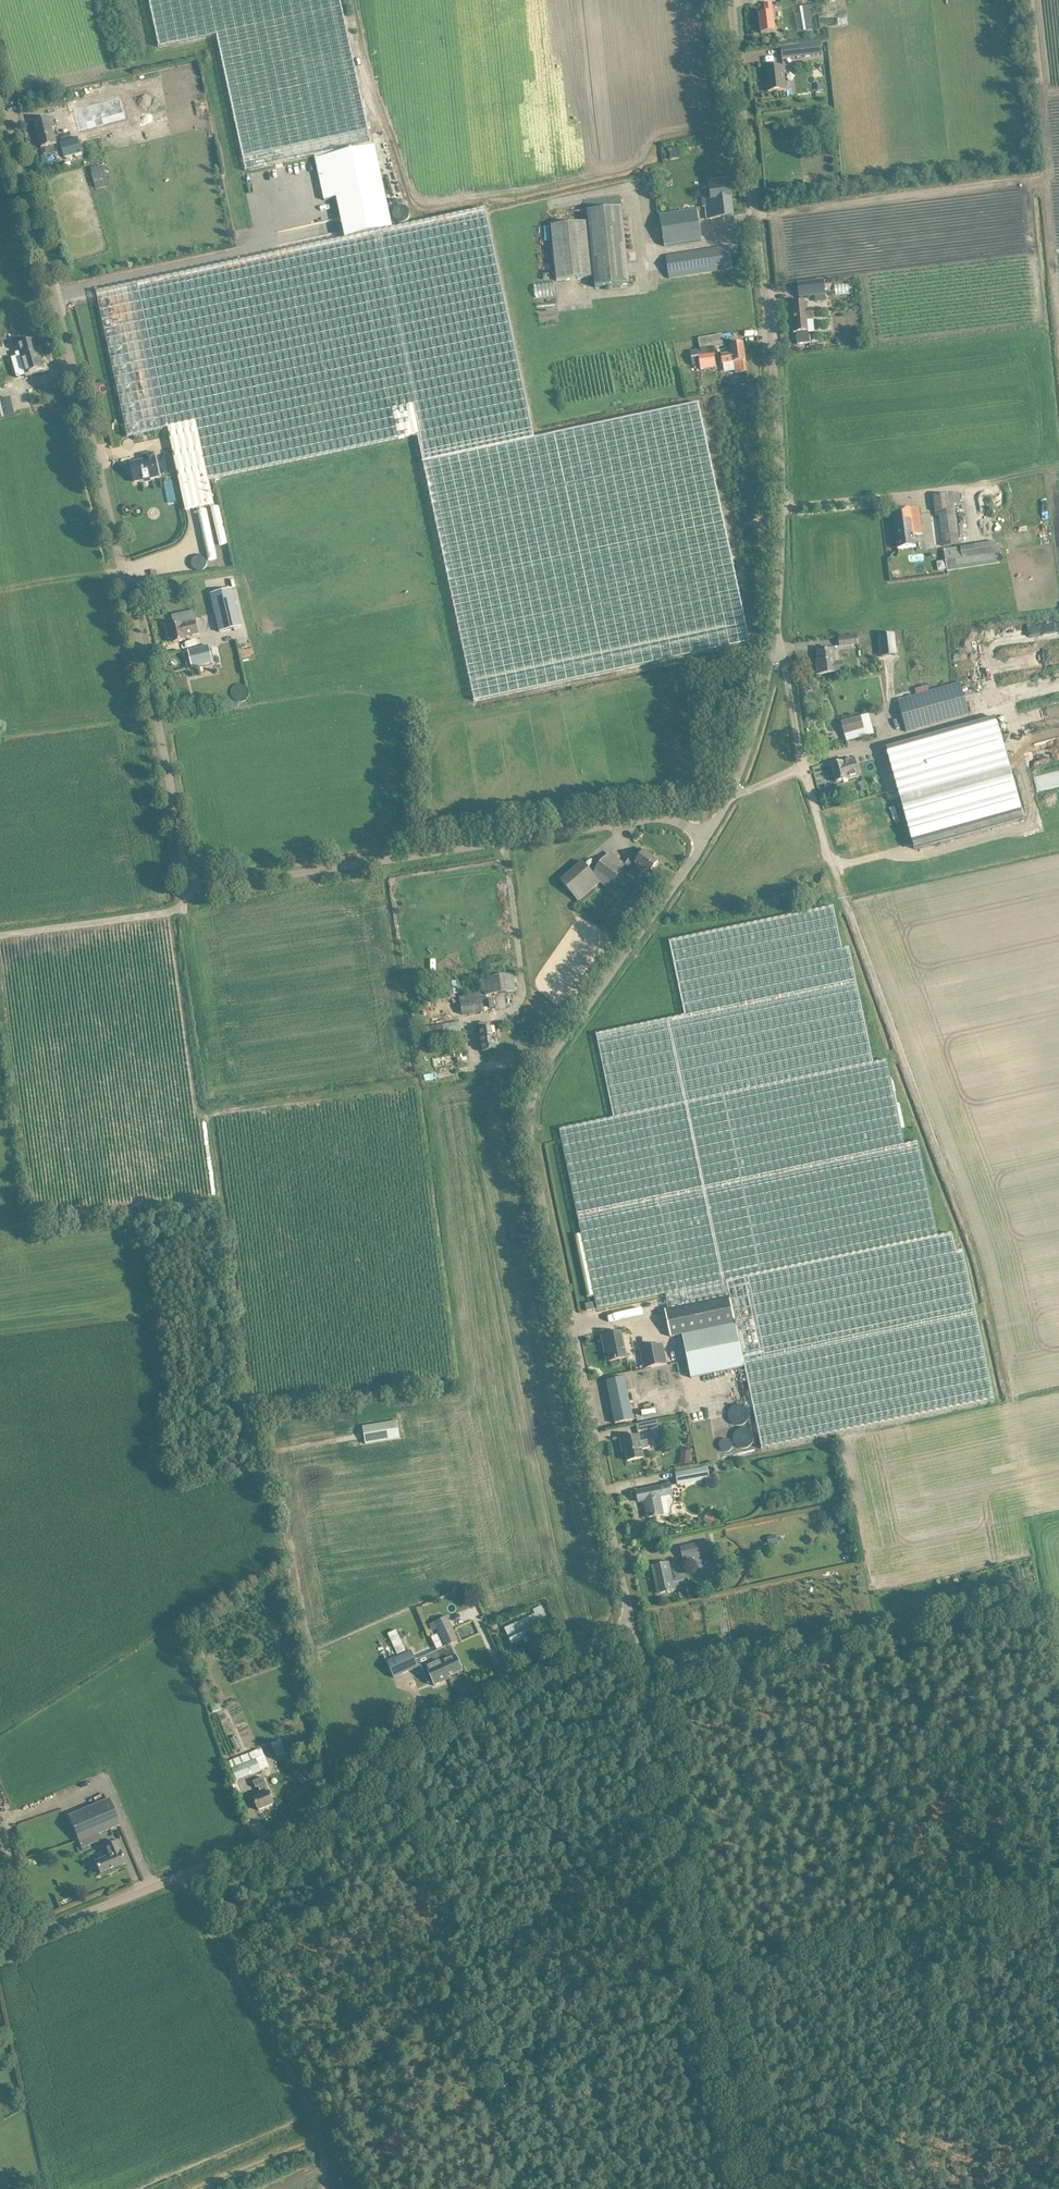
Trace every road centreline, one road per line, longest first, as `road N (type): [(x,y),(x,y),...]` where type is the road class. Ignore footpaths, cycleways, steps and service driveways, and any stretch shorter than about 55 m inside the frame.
road 1 (unclassified): [(639,1620),(541,1139),(543,1096),(592,999),(708,838)]
road 2 (unclassified): [(195,872),(111,503),(0,106)]
road 3 (unclassified): [(0,1946),(329,1808),(402,1729),(639,1620)]
road 4 (unclassified): [(779,639),(782,396),(736,0)]
road 5 (unclassified): [(764,2188),(639,1620)]
road 6 (unclassified): [(708,838),(674,811),(220,877),(195,872)]
road 7 (track): [(1058,1597),(655,1692)]
road 8 (track): [(714,1962),(1058,1897)]
road 9 (unclassified): [(0,930),(181,908),(195,872)]
road 10 (unclassified): [(729,793),(768,693),(779,639)]
road 11 (unclassified): [(779,639),(804,765)]

